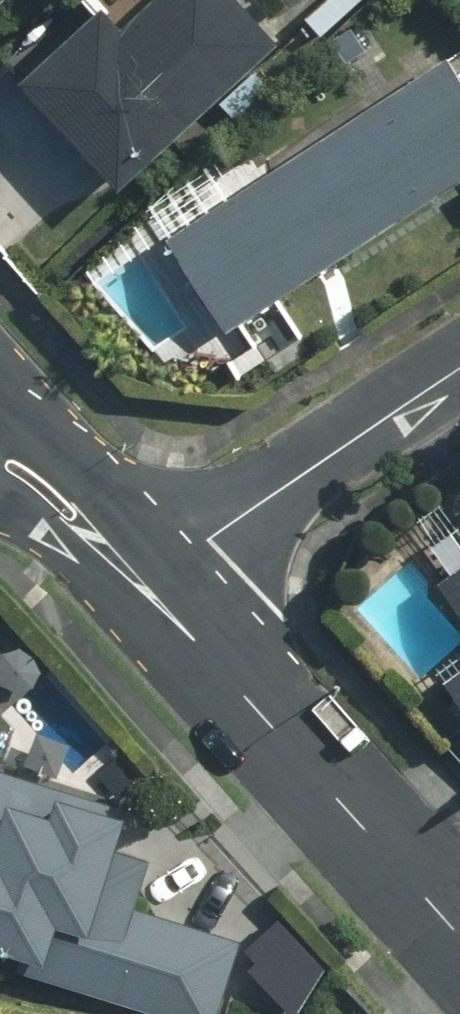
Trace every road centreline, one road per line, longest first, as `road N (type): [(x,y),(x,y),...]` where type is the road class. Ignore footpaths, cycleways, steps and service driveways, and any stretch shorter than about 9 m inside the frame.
road 1 (tertiary): [(147,584),(459,934)]
road 2 (residential): [(147,584),(459,379)]
road 3 (tertiary): [(26,426),(102,496),(147,584)]
road 4 (tertiary): [(147,584),(0,499)]

